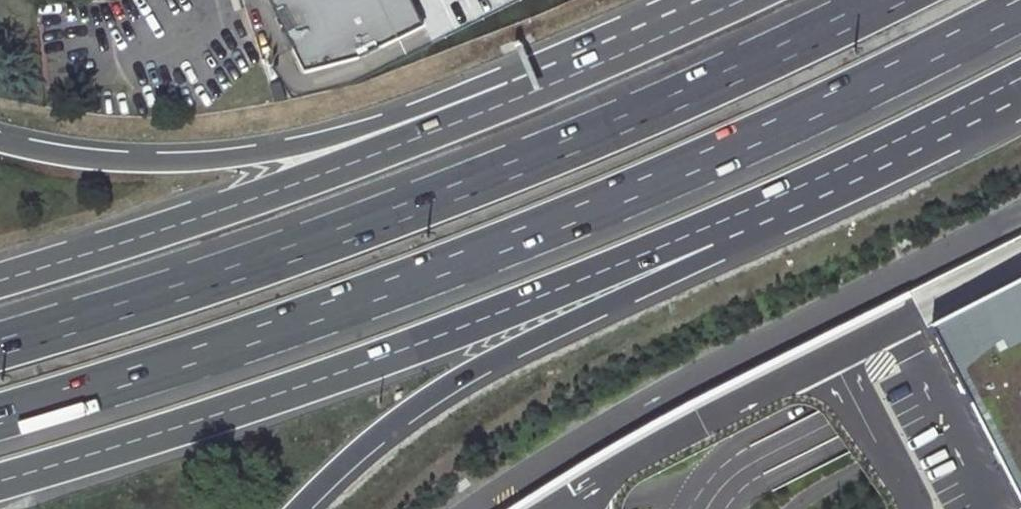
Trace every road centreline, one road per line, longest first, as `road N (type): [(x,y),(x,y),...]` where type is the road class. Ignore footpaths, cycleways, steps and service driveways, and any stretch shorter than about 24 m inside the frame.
road 1 (trunk): [(0,415),(375,293),(653,179),(1020,7)]
road 2 (trunk): [(0,479),(464,326),(893,142)]
road 3 (trunk): [(885,0),(593,136),(204,282),(0,345)]
road 4 (trunk): [(741,0),(284,189),(0,278)]
road 5 (trunk): [(734,0),(381,122),(251,154),(114,161),(0,141)]
road 6 (trunk): [(297,508),(357,452),(464,374),(664,277),(893,142)]
road 7 (trunk): [(893,142),(1020,77)]

